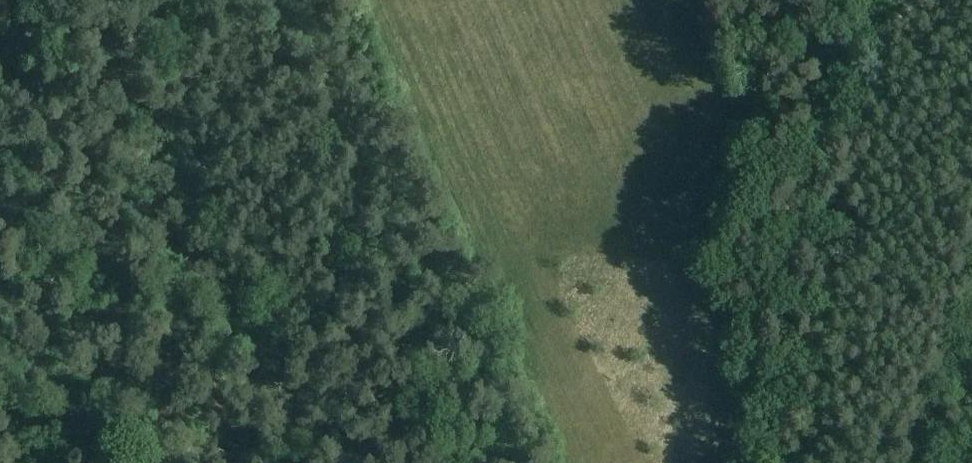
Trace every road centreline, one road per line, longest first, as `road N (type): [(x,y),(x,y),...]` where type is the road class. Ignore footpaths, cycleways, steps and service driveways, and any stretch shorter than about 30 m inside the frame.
road 1 (track): [(731,462),(863,0)]

